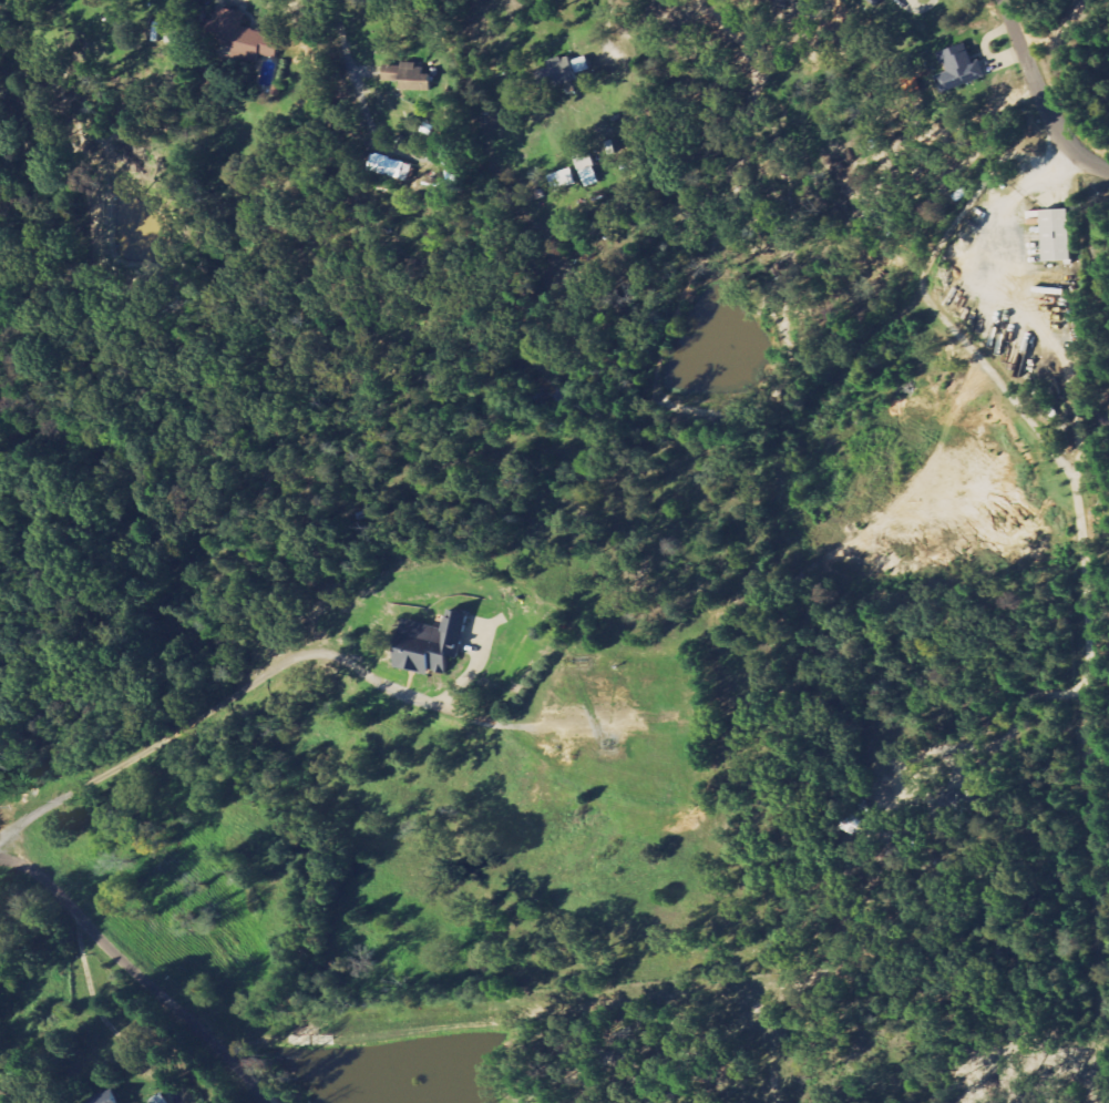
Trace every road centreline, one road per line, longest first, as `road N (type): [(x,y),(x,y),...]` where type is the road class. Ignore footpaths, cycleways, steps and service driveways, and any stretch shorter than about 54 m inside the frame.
road 1 (residential): [(0,861),(47,886),(265,1102)]
road 2 (residential): [(1108,167),(1052,119),(1004,0)]
road 3 (residential): [(1097,162),(1095,235),(1108,291)]

